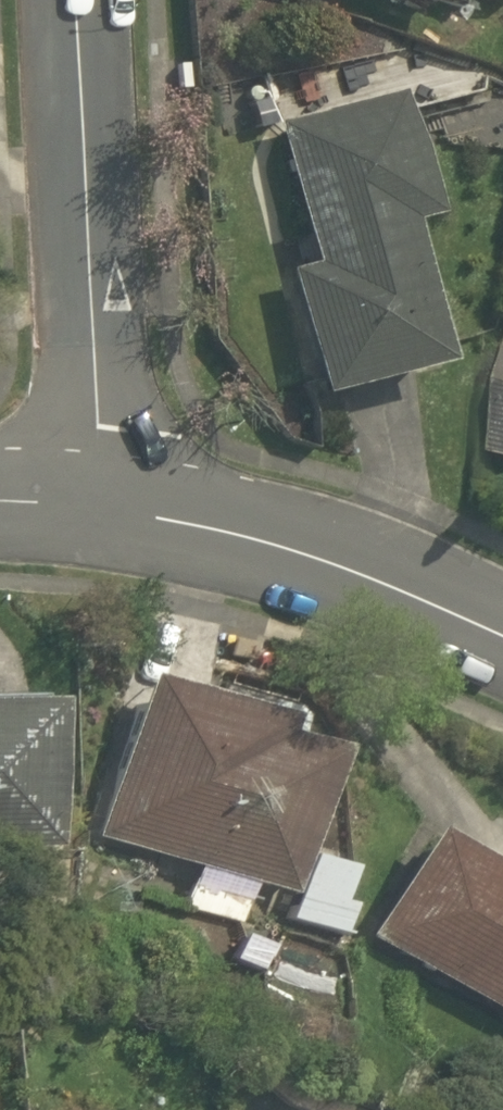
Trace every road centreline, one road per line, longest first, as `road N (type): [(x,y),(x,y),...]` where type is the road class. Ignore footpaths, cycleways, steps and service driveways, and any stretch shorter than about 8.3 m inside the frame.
road 1 (residential): [(99,512),(74,0)]
road 2 (residential): [(502,639),(302,556),(205,528),(99,512)]

